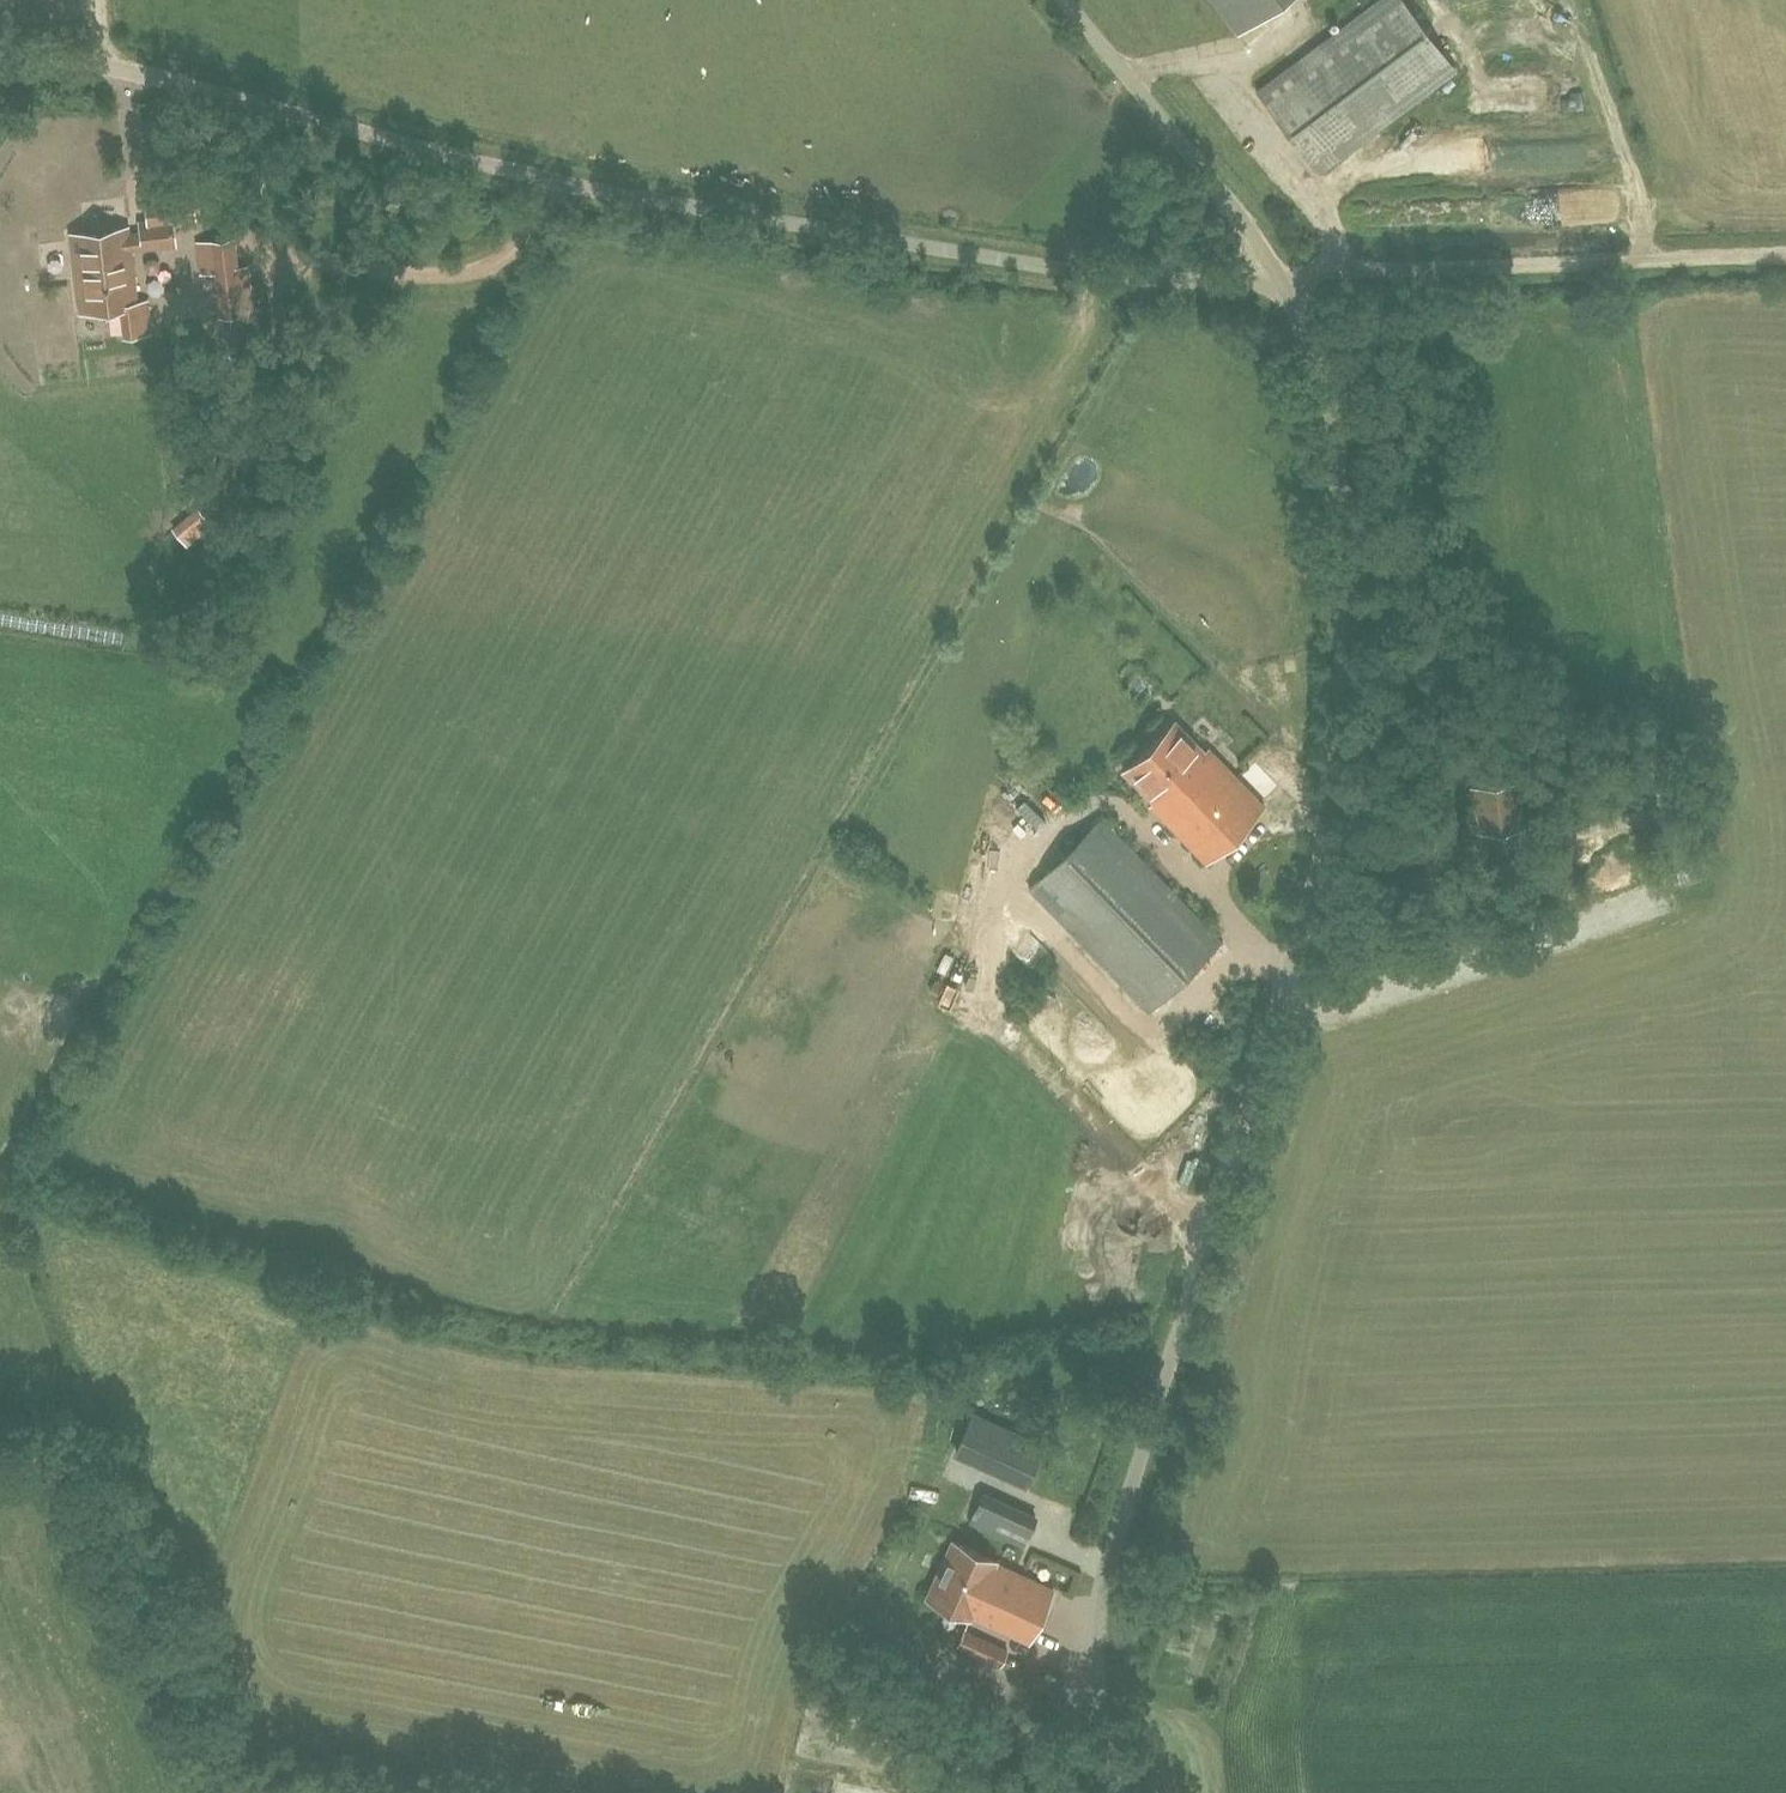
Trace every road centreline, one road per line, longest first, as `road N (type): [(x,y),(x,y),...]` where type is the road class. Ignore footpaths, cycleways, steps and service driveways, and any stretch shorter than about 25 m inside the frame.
road 1 (unclassified): [(1128,1792),(1105,1646),(1192,1319),(1290,1007),(1343,772),(1350,644),(1338,409),(1293,277)]
road 2 (unclassified): [(0,60),(68,59),(215,87),(524,182),(672,216),(1159,285),(1293,277)]
road 3 (unclassified): [(1293,277),(1064,0)]

